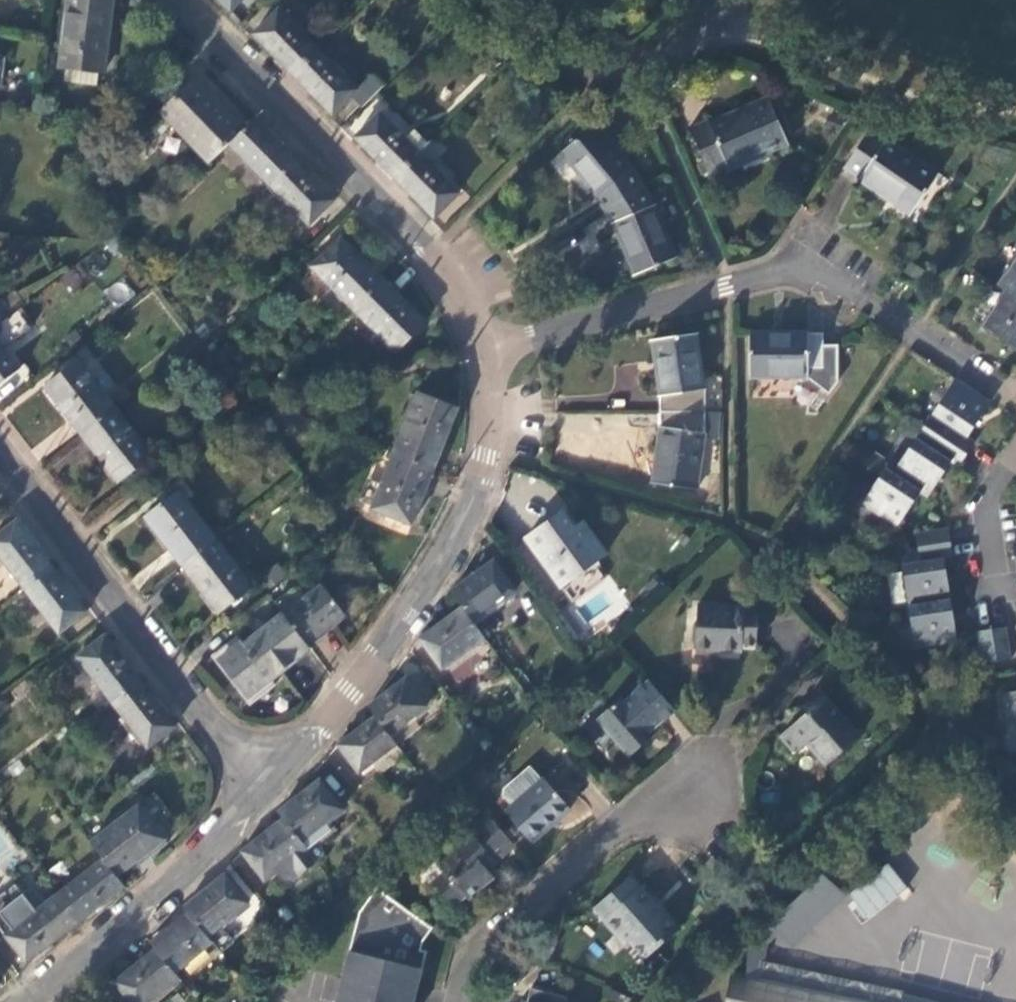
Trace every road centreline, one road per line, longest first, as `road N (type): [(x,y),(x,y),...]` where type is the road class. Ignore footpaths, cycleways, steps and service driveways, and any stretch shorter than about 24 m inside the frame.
road 1 (residential): [(487,350),(801,264),(1015,401)]
road 2 (residential): [(261,784),(348,697),(463,531),(484,456),(487,350)]
road 3 (residential): [(487,350),(475,307),(435,244),(190,0)]
road 4 (residential): [(261,784),(0,453)]
road 5 (residential): [(460,1001),(479,943),(689,776)]
road 6 (residential): [(30,1001),(157,891),(261,784)]
road 7 (residential): [(488,0),(591,83),(719,24)]
road 8 (residential): [(1015,465),(988,527),(1005,615)]

